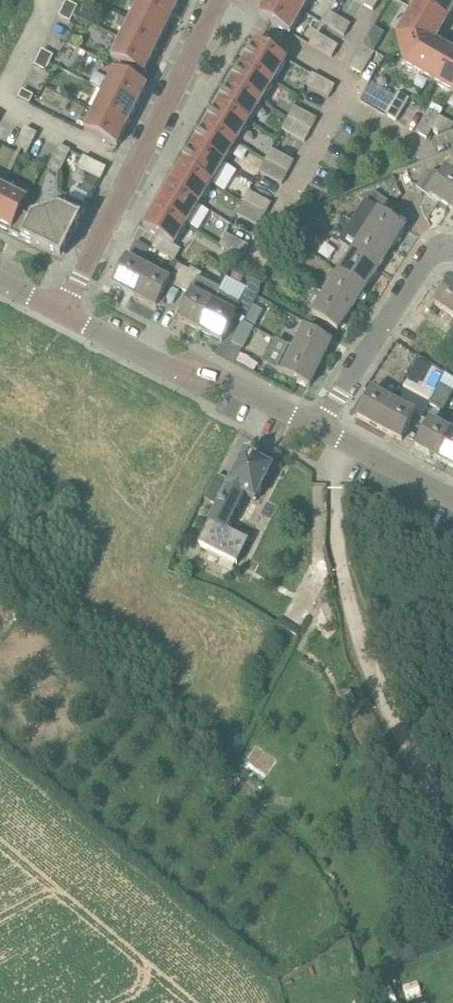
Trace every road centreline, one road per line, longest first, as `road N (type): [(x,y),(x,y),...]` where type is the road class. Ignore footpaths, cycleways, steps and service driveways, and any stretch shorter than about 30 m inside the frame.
road 1 (residential): [(69,309),(223,0)]
road 2 (residential): [(320,426),(69,309)]
road 3 (residential): [(320,426),(423,263),(452,249)]
road 4 (residential): [(452,497),(320,426)]

